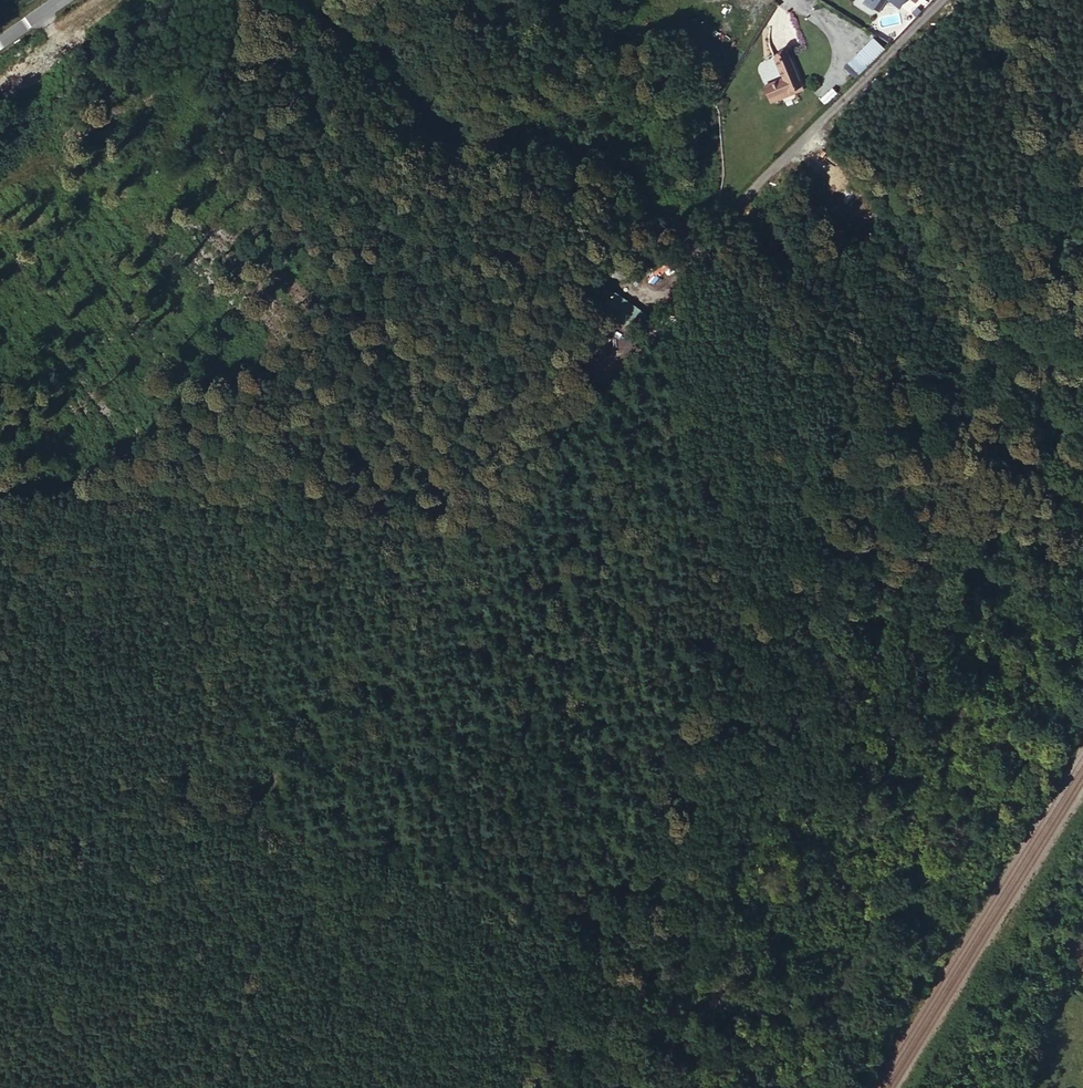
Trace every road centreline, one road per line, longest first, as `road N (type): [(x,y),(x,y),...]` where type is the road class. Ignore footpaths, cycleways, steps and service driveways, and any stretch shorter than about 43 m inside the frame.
road 1 (track): [(305,1087),(385,874),(399,792),(433,709),(561,447),(685,268)]
road 2 (track): [(940,0),(736,206),(685,268),(422,233),(384,203),(275,68)]
road 3 (track): [(1082,398),(921,594),(591,1087)]

